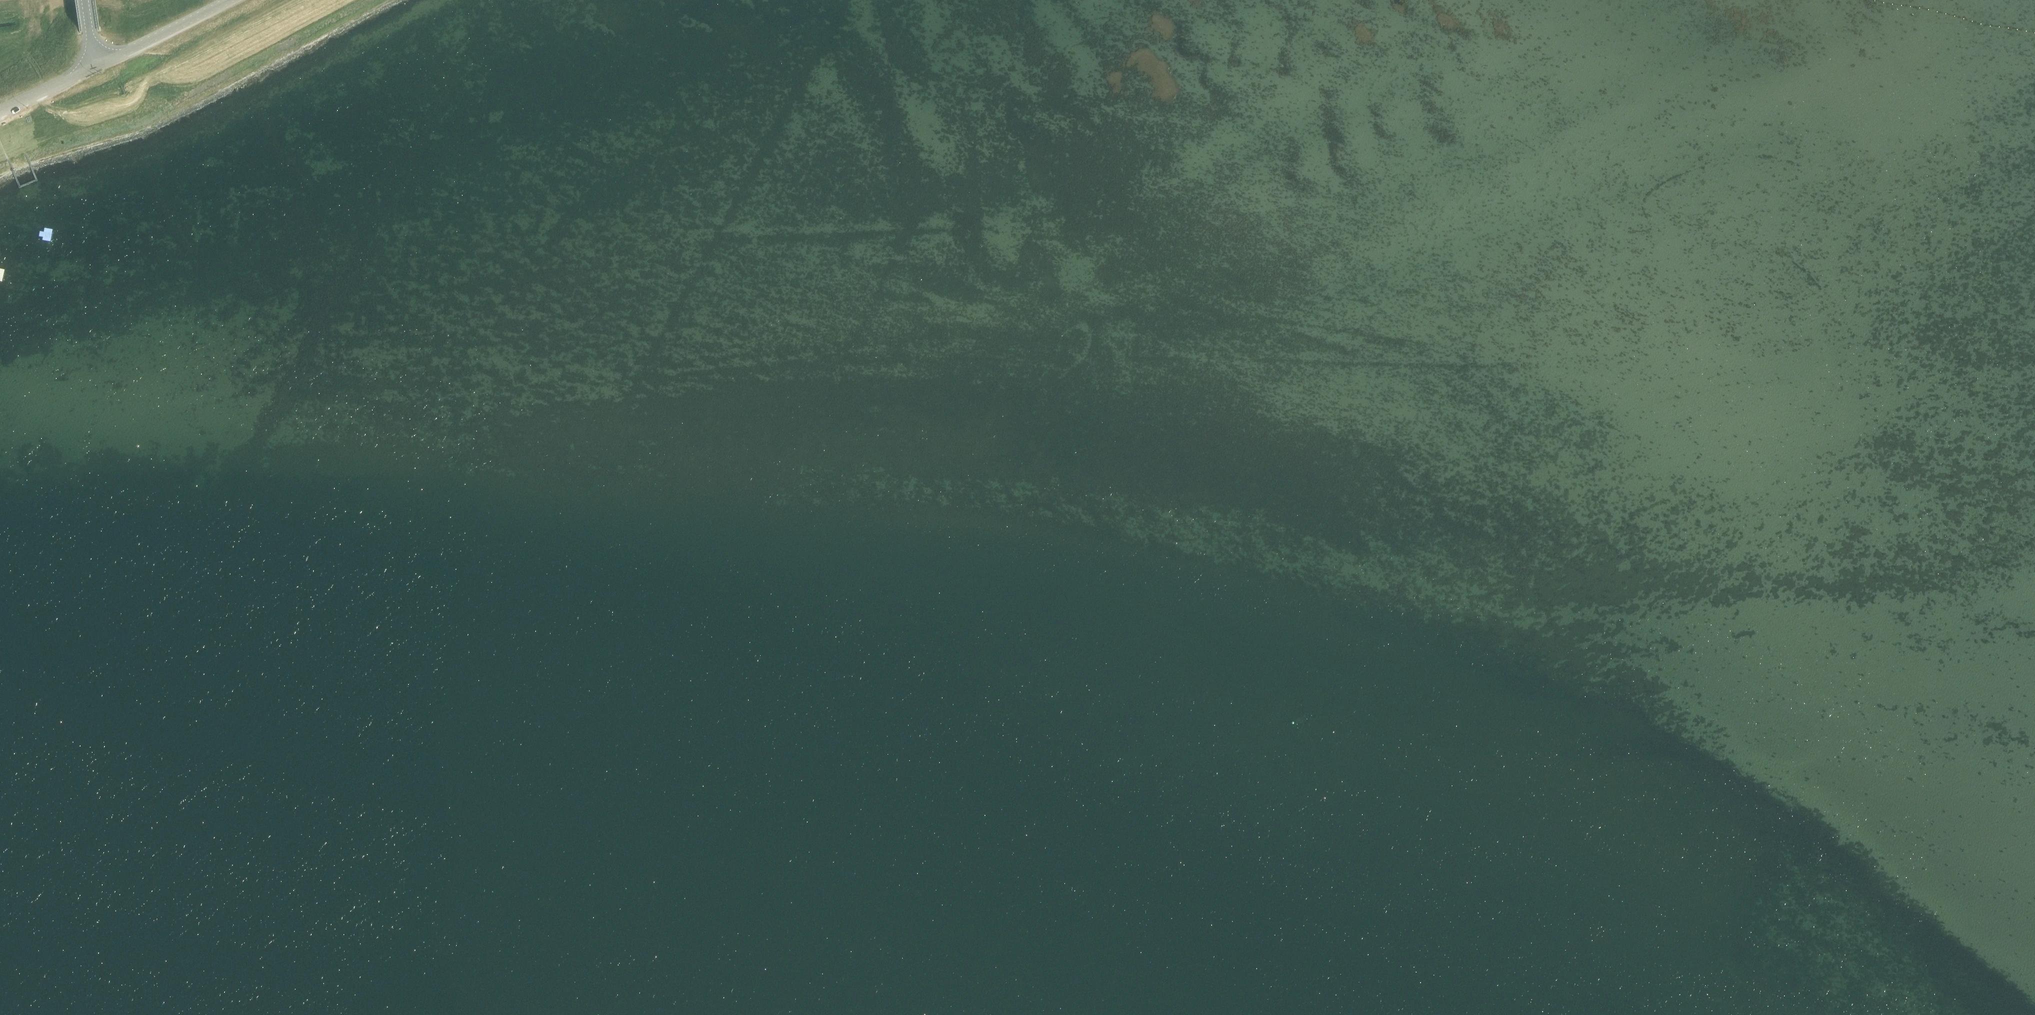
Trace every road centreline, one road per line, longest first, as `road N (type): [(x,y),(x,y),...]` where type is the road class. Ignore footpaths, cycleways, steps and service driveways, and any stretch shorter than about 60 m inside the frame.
road 1 (unclassified): [(93,67),(229,0)]

